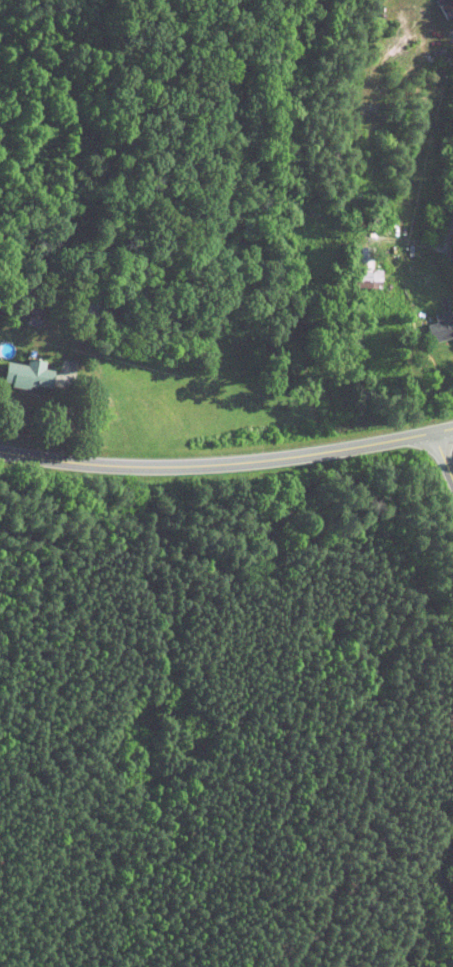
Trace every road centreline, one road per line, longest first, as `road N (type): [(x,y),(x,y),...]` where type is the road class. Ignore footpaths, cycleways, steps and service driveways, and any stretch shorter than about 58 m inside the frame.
road 1 (secondary): [(0,450),(118,465),(213,465),(452,429)]

